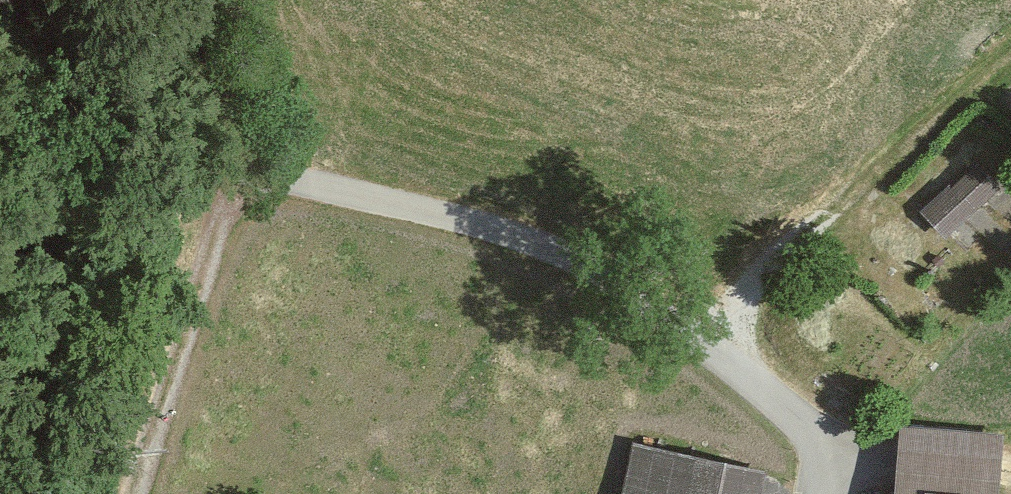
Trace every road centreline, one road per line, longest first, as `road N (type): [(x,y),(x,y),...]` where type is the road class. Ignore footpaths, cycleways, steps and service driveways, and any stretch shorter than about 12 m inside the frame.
road 1 (residential): [(819,493),(826,444),(680,313),(530,240),(256,177)]
road 2 (track): [(1010,50),(810,227),(709,338)]
road 3 (residential): [(148,493),(256,177)]
road 4 (residential): [(127,0),(169,84),(256,177)]

